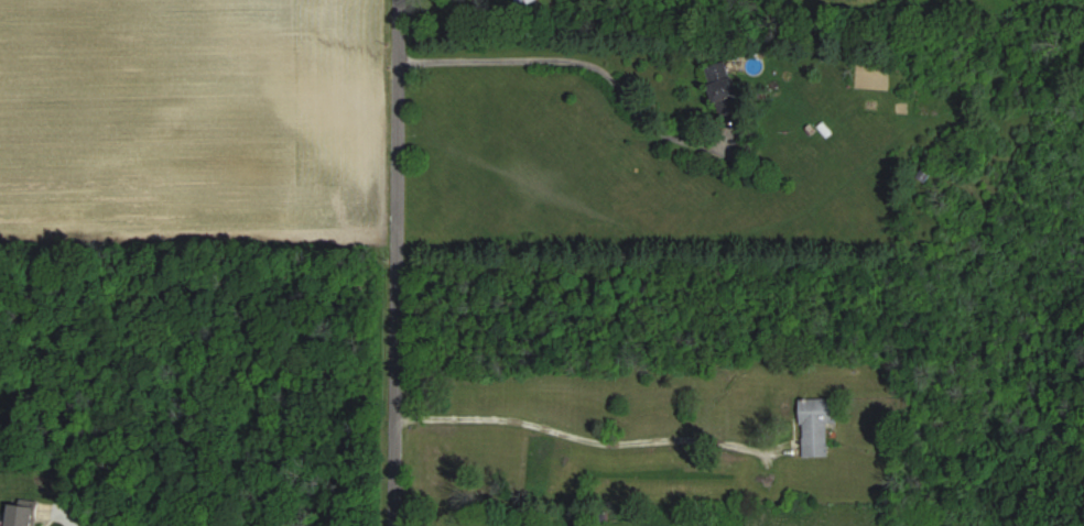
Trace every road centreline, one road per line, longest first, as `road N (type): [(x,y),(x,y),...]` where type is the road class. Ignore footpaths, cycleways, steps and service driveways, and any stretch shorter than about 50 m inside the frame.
road 1 (residential): [(397,525),(401,0)]

